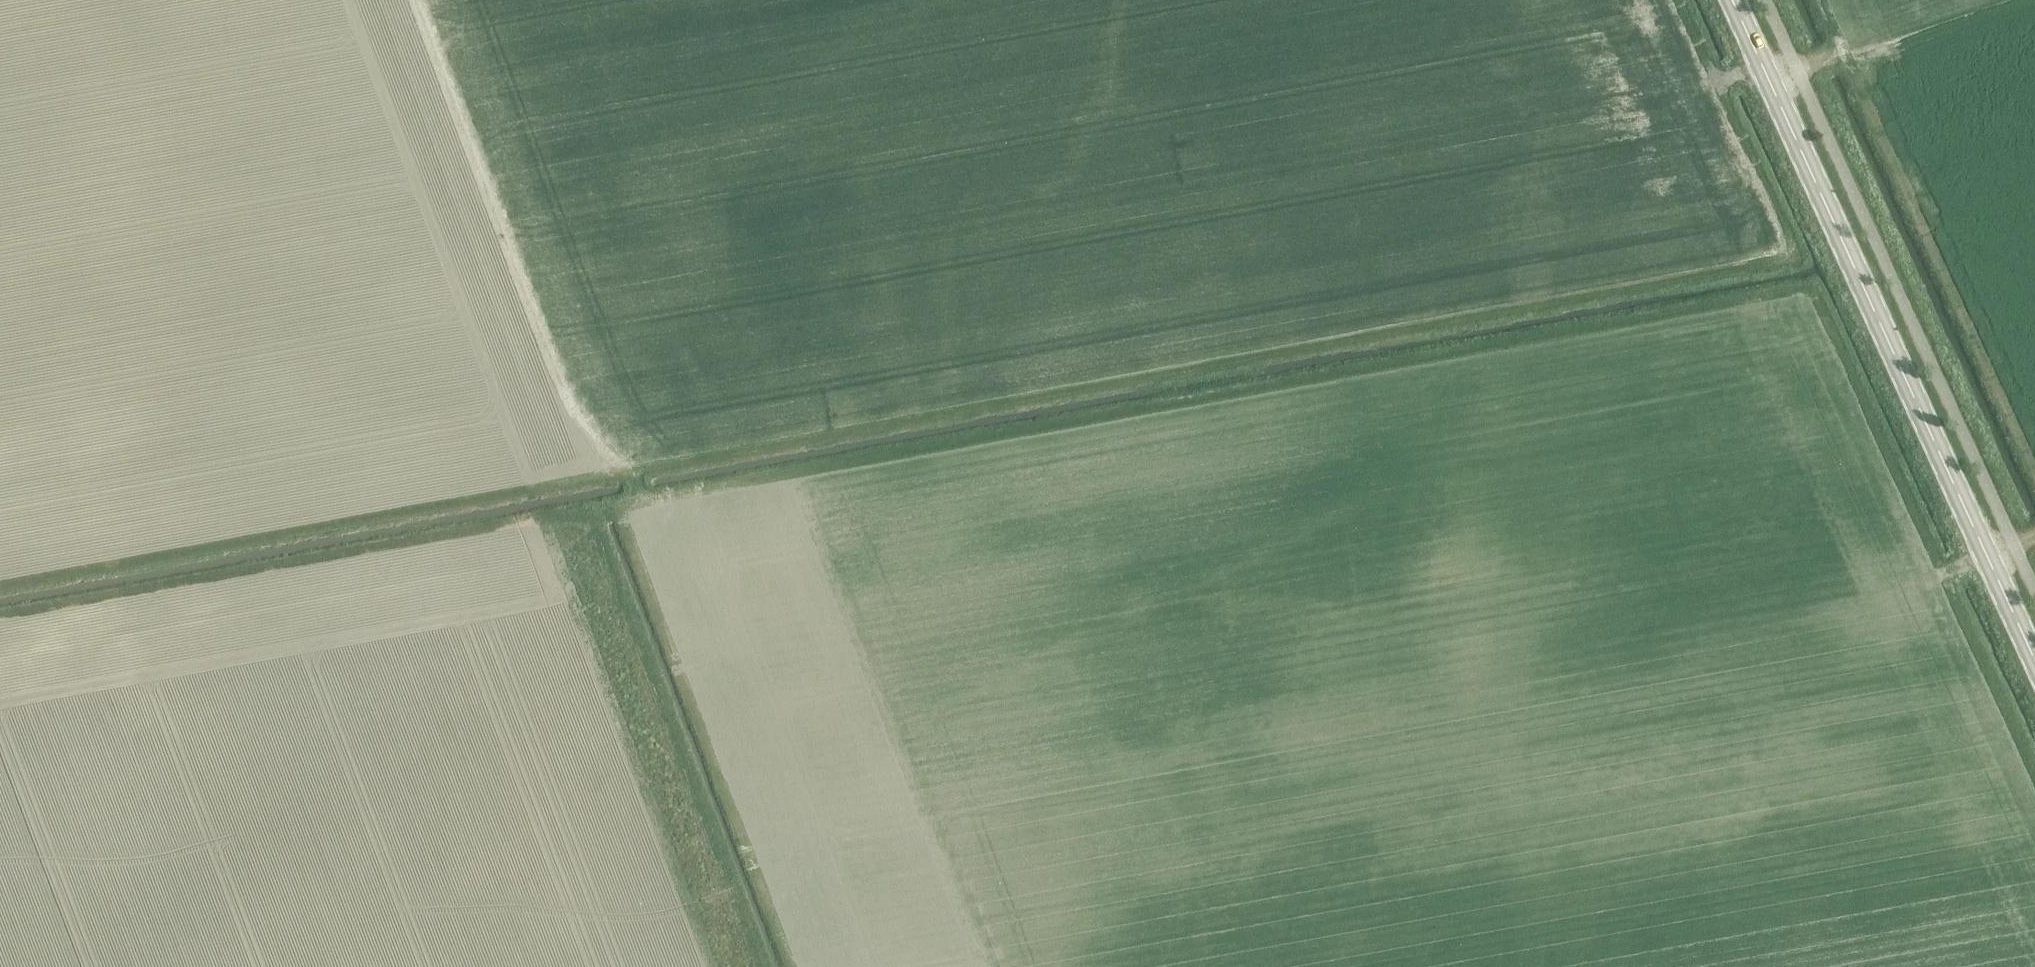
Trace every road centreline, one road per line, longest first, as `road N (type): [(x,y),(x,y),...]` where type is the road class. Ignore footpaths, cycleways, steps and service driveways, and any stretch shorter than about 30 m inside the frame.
road 1 (secondary): [(1733,0),(2034,661)]

